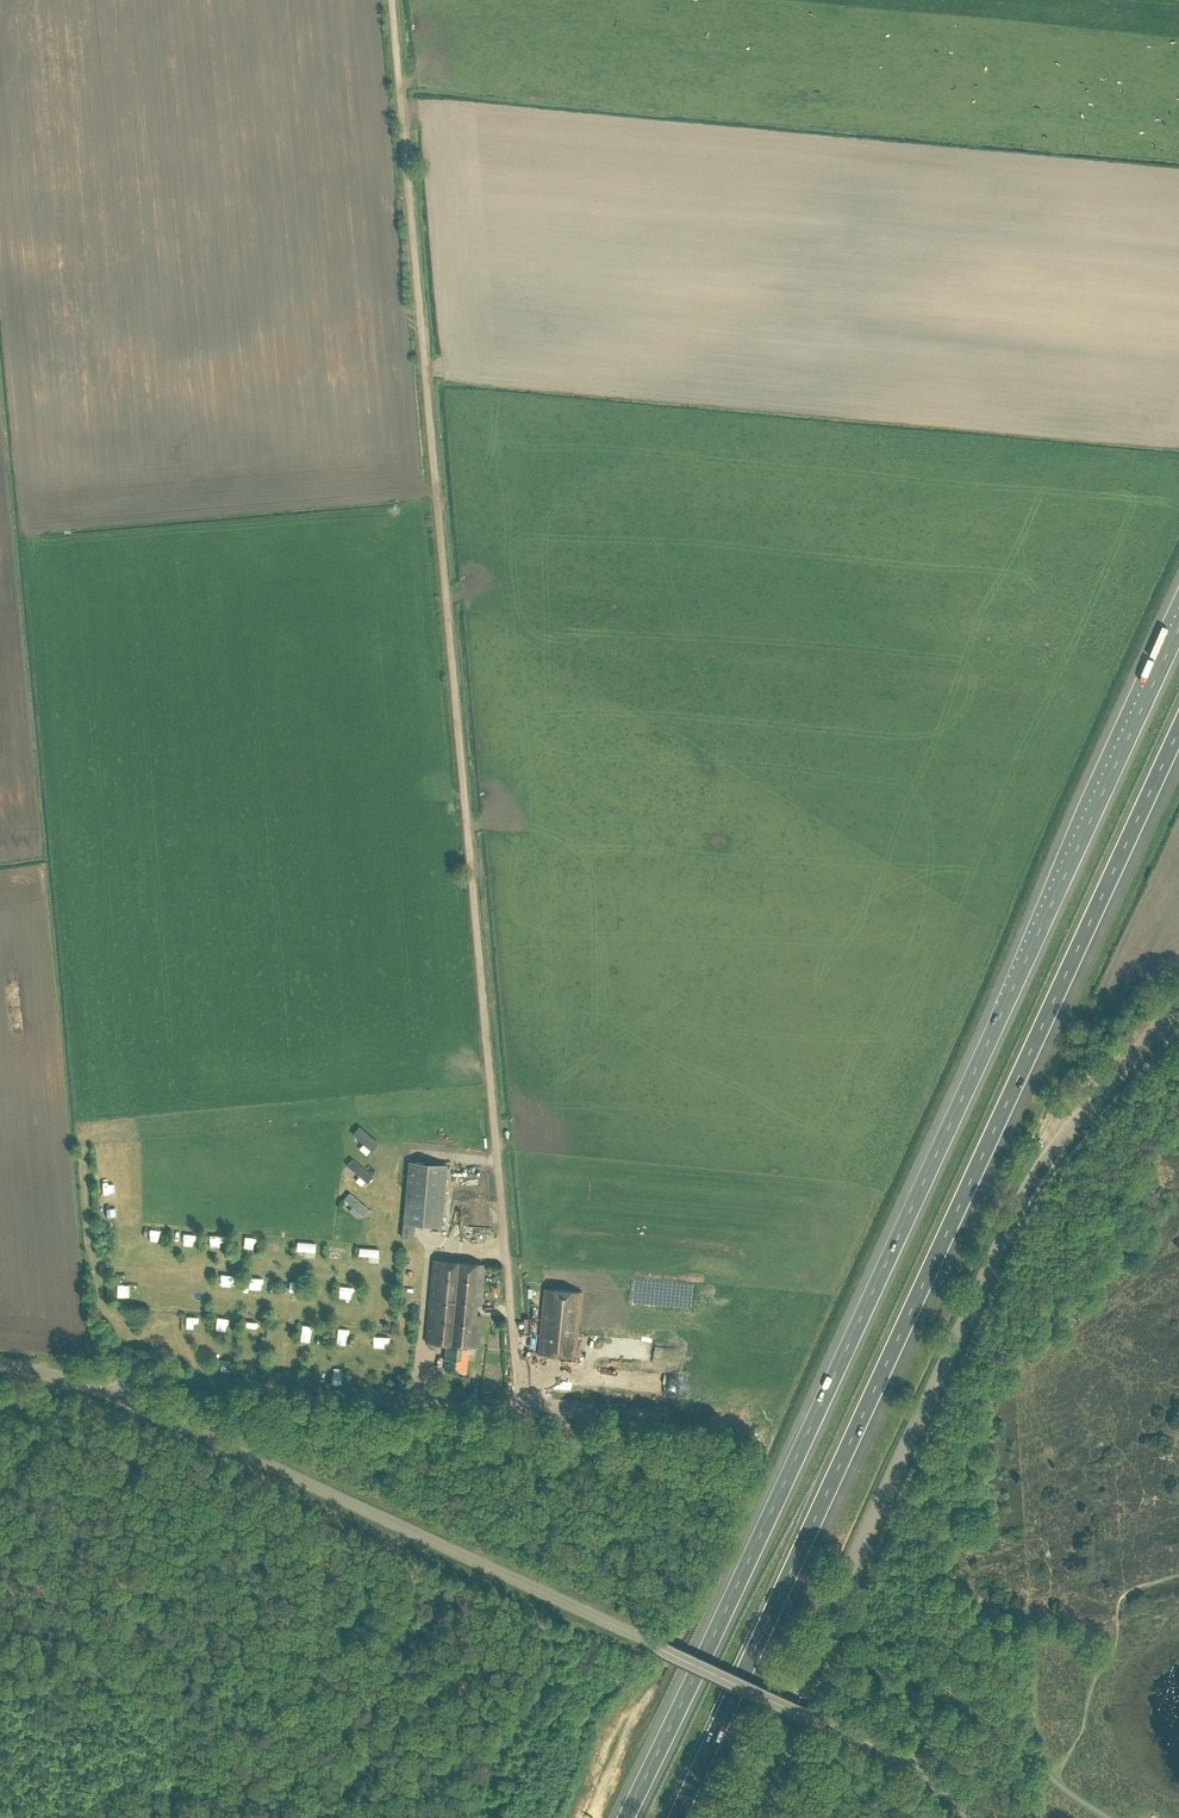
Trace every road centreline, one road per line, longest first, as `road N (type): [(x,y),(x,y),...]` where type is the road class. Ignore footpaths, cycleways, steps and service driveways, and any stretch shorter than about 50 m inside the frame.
road 1 (motorway): [(1178,629),(625,1817)]
road 2 (track): [(505,1238),(393,0)]
road 3 (motorway): [(676,1817),(1178,728)]
road 4 (tertiary): [(969,1817),(948,1789),(904,1759),(119,1393)]
road 5 (secondary): [(734,1817),(1023,1196),(1060,1141),(1178,1004)]
road 6 (unclassified): [(119,1393),(151,1378),(502,1410)]
road 7 (tertiary): [(119,1393),(0,1364)]

